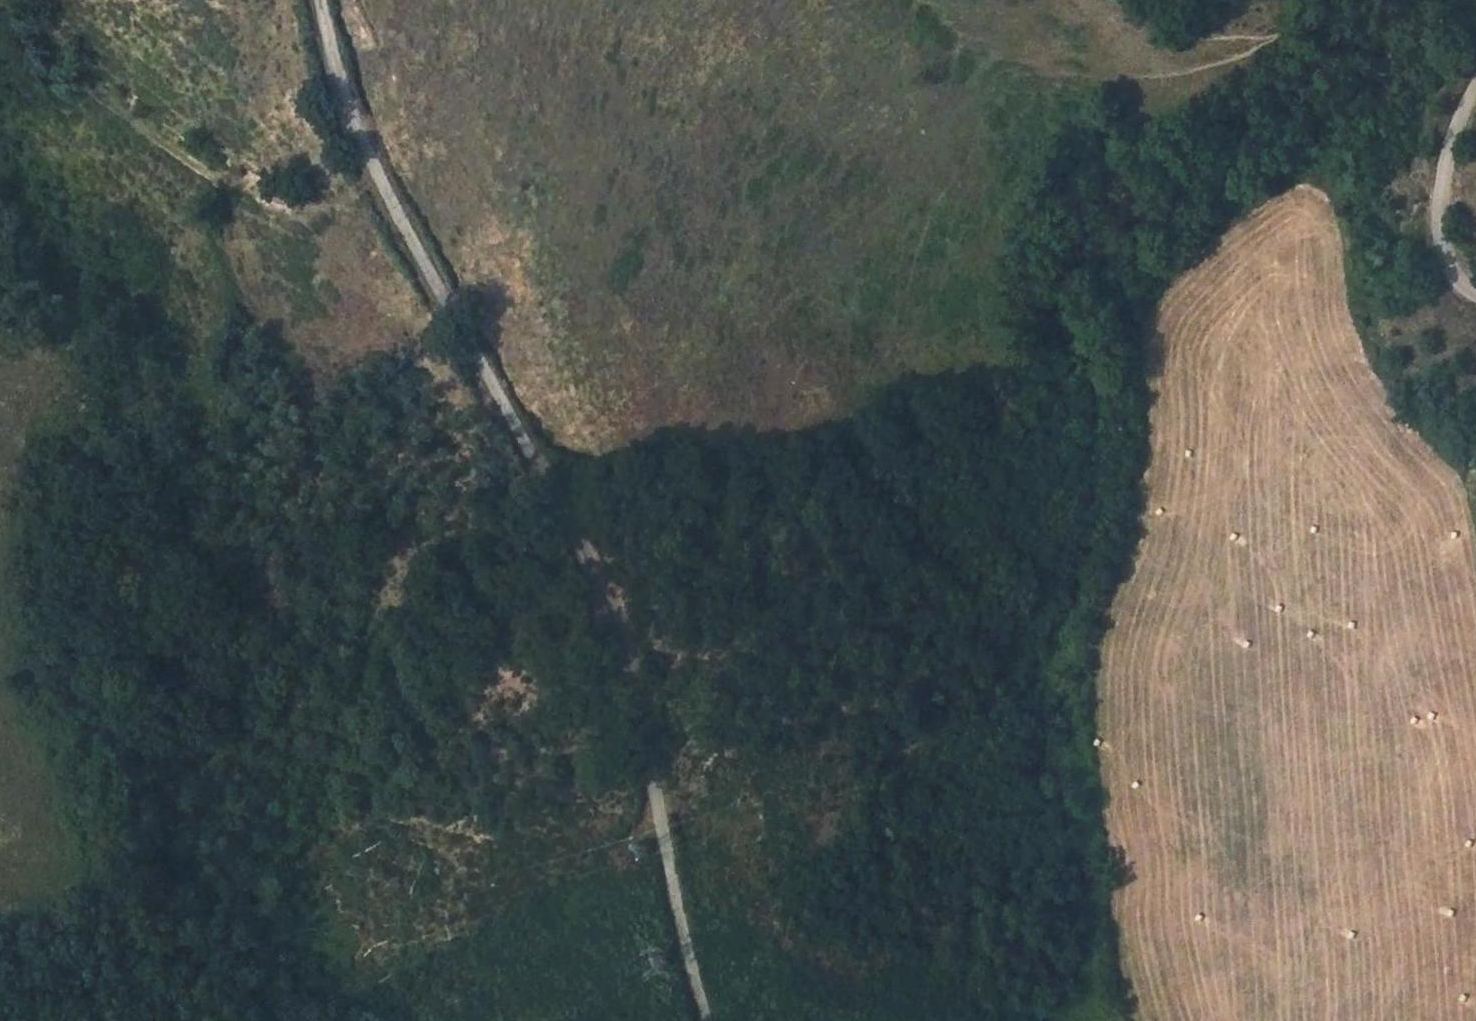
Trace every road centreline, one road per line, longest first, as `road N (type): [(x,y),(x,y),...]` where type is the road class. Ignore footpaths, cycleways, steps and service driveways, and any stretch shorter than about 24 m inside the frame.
road 1 (unclassified): [(326,0),(345,84),(383,179),(439,289),(568,488),(627,607),(697,949),(726,1020)]
road 2 (track): [(383,179),(322,212),(273,204),(185,164),(0,10)]
road 3 (unclassified): [(1475,106),(1453,163),(1443,225),(1475,288)]

